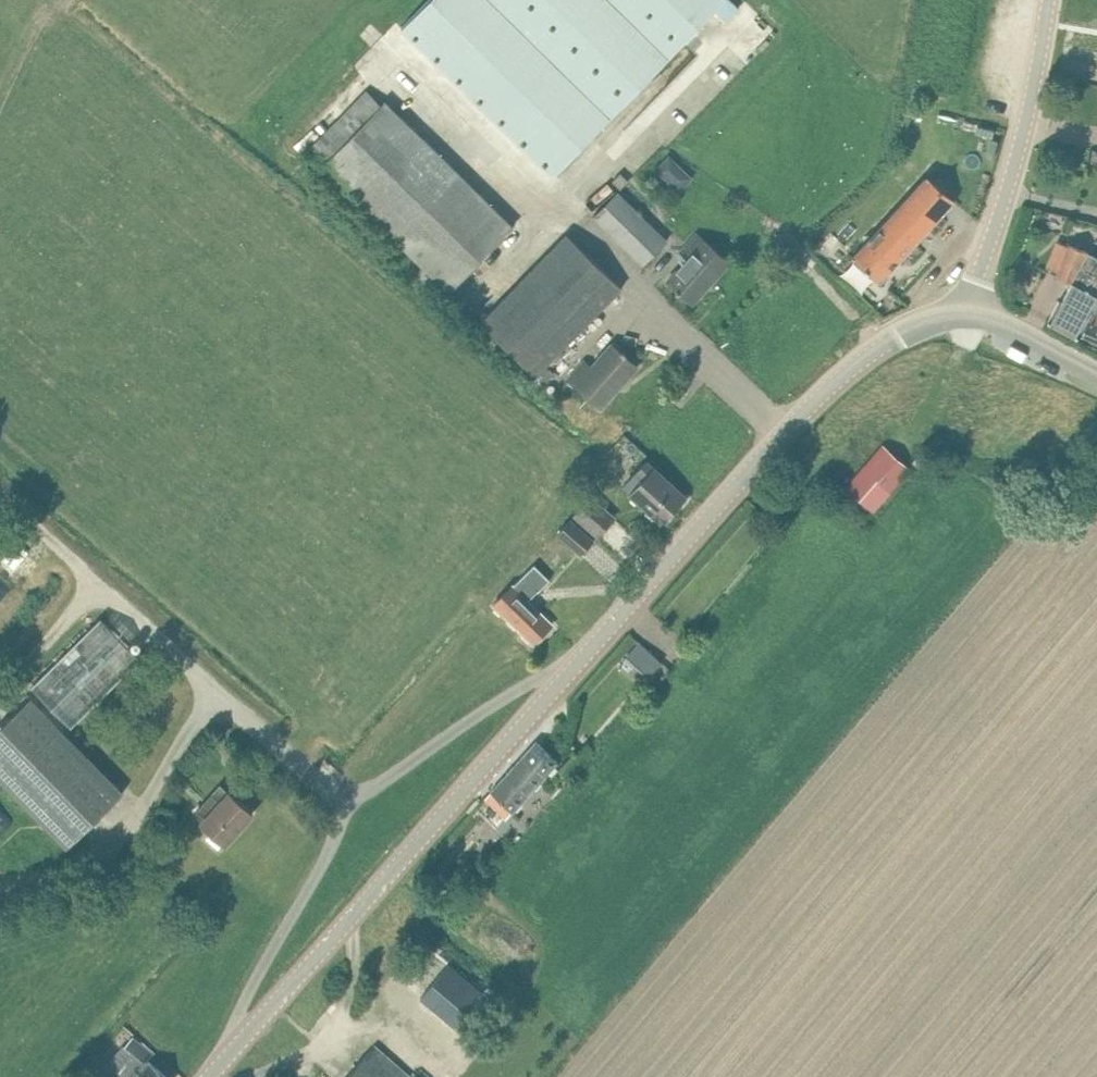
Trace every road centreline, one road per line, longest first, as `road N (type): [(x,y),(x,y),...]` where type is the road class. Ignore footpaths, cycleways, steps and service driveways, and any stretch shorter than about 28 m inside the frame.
road 1 (secondary): [(218,1076),(843,375),(921,324),(961,315)]
road 2 (unclassified): [(961,315),(1003,206),(1049,0)]
road 3 (secondary): [(1096,375),(998,324),(961,315)]

